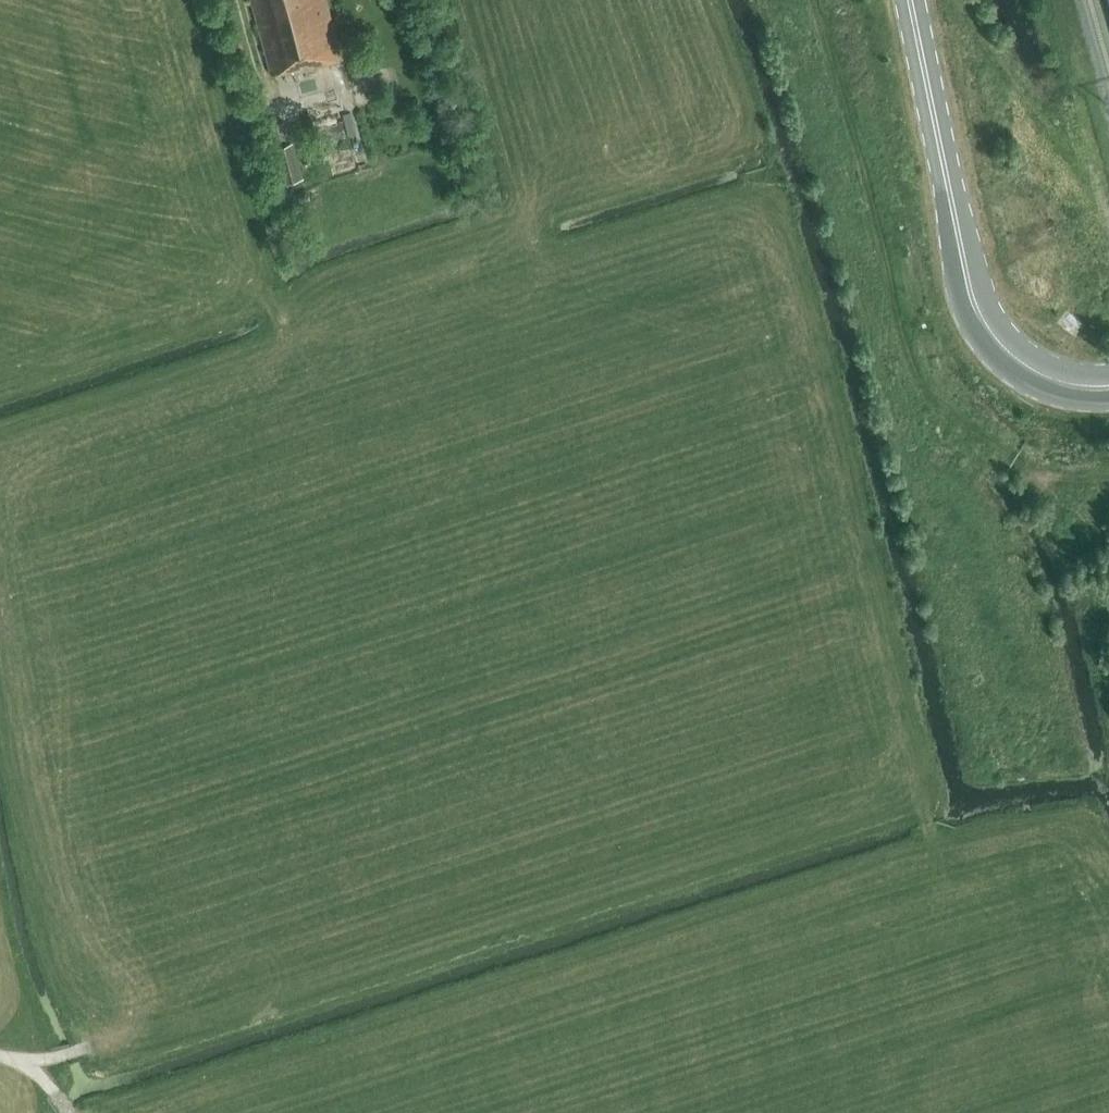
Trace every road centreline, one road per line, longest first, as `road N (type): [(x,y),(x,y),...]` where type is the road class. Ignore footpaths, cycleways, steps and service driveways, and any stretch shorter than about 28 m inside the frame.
road 1 (track): [(822,0),(914,366),(931,391),(1014,458),(1051,476),(1108,479)]
road 2 (secondary): [(1108,387),(1039,376),(994,341),(982,321),(910,0)]

